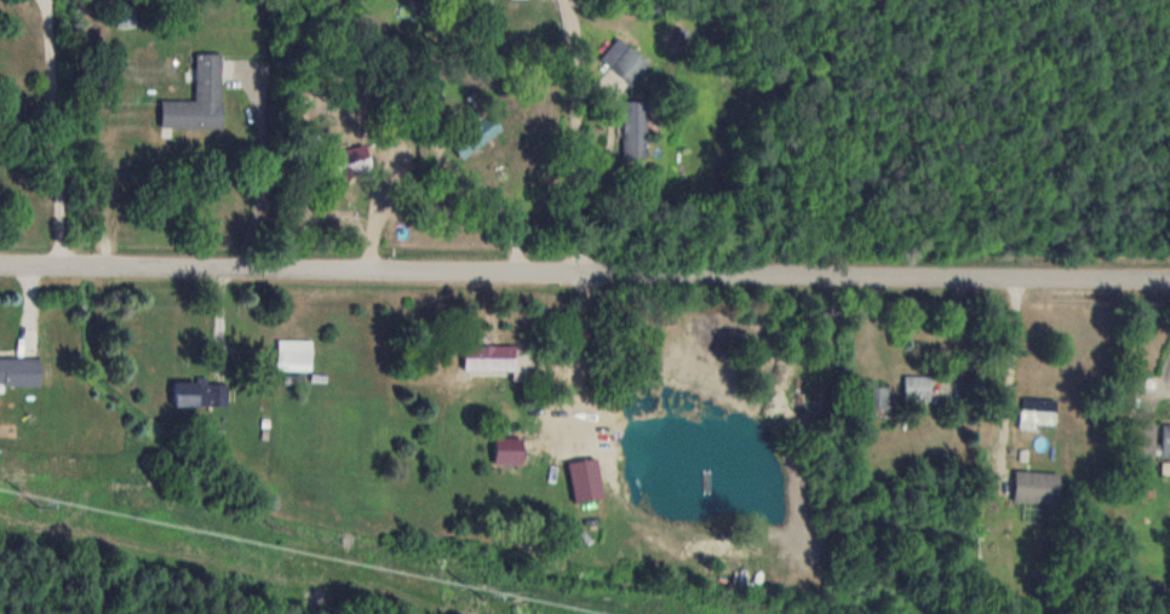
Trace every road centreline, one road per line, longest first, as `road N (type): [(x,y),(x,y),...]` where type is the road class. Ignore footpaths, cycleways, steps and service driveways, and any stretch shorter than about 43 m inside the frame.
road 1 (residential): [(1169,284),(0,266)]
road 2 (residential): [(1129,283),(1111,0)]

